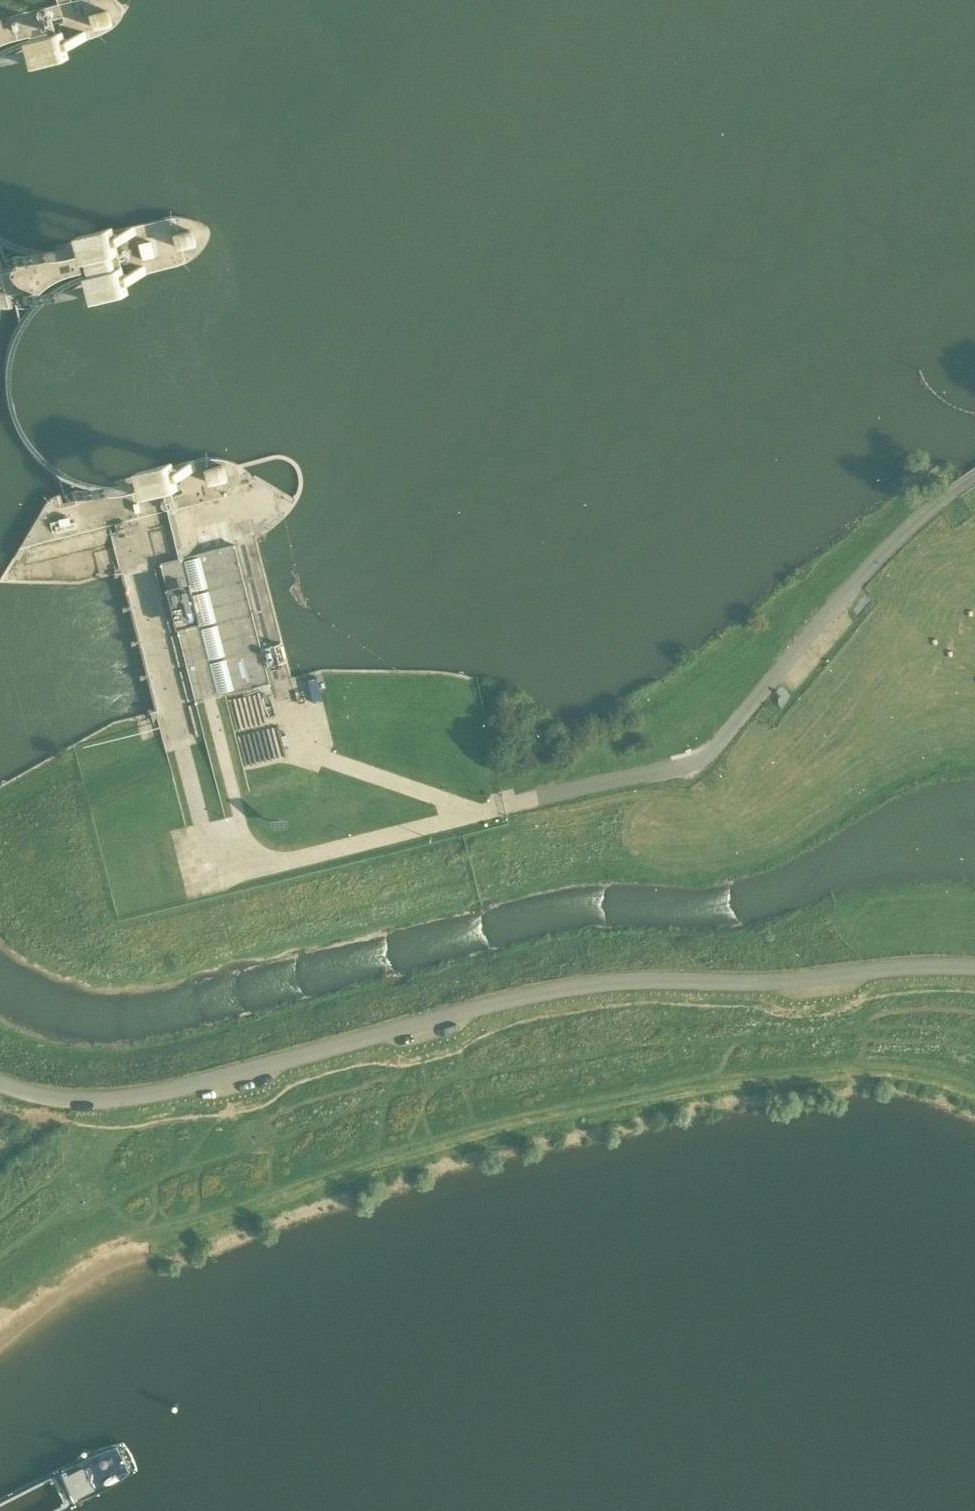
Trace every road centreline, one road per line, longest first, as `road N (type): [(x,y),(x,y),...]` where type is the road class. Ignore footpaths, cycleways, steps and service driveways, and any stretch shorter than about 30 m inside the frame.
road 1 (unclassified): [(974,969),(572,988),(121,1098),(58,1099),(0,1082)]
road 2 (unclassified): [(974,476),(909,526),(706,756),(504,805)]

